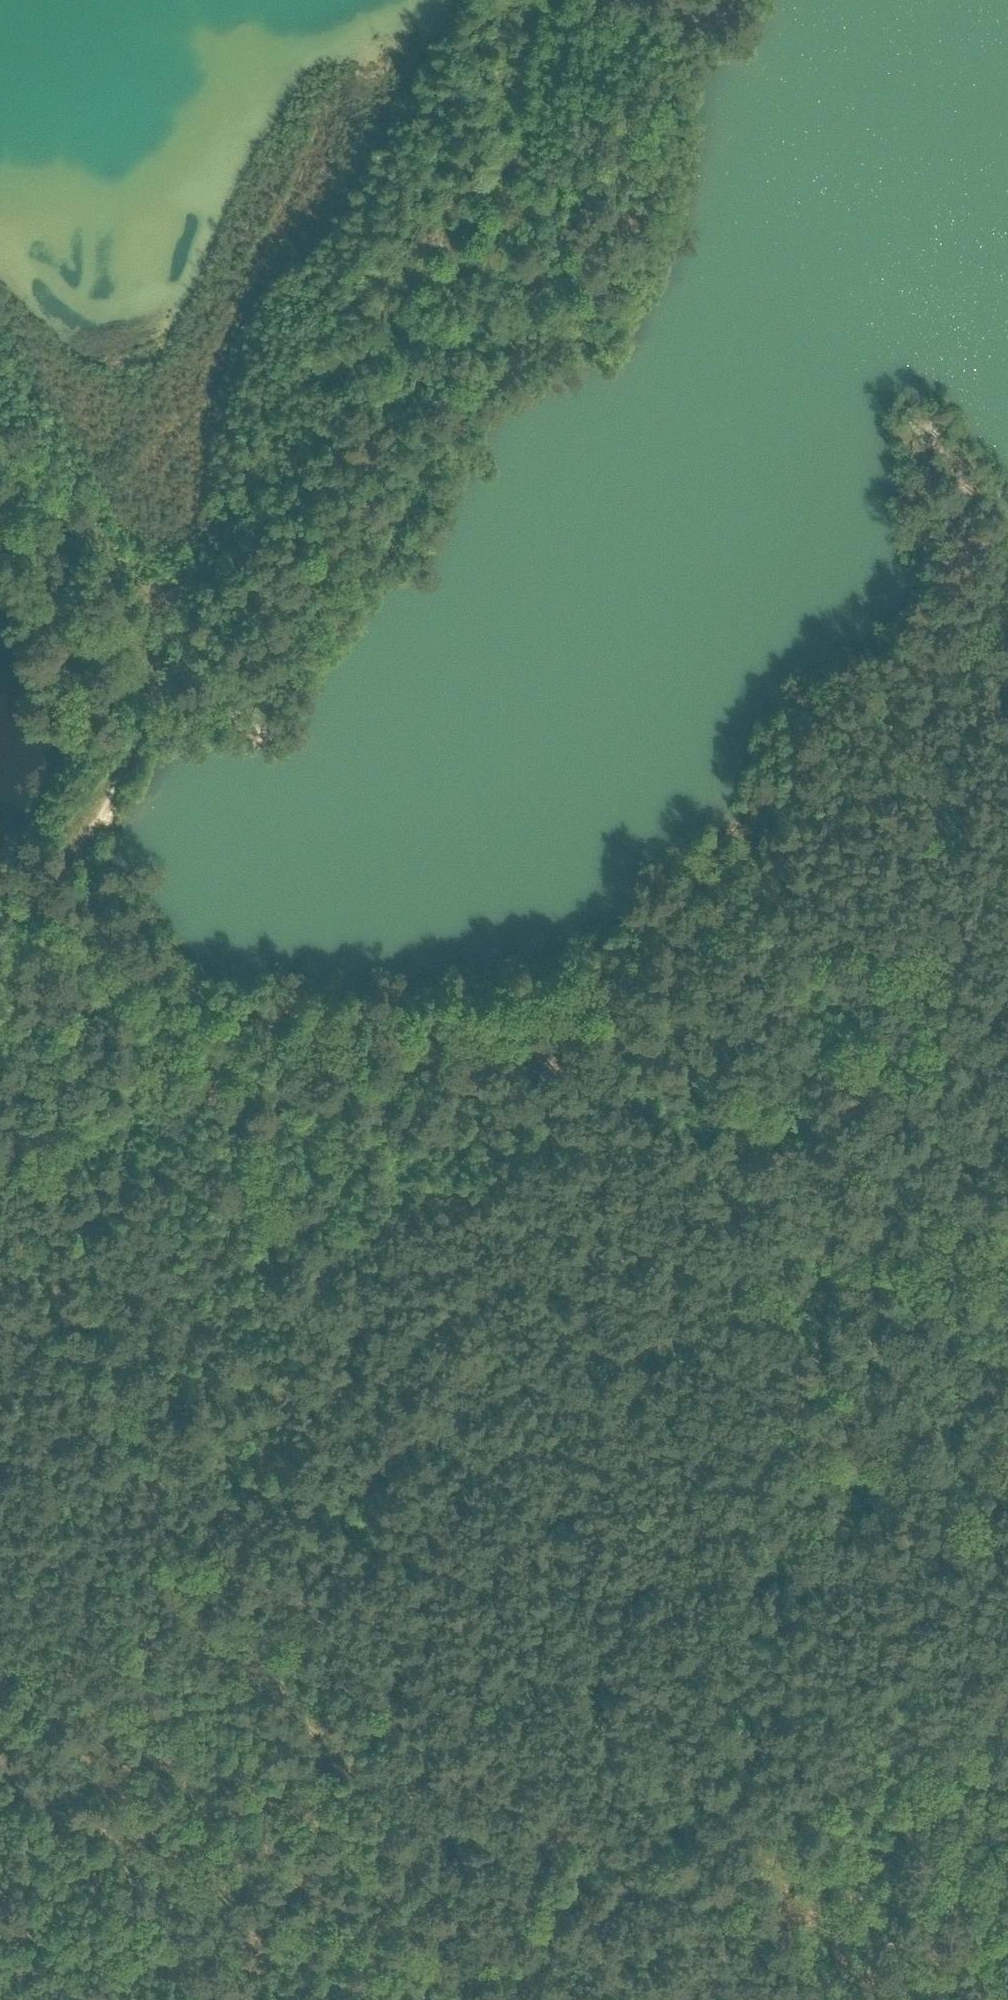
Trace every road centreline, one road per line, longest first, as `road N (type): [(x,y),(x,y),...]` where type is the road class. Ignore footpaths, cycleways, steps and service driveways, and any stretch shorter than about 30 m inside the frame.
road 1 (track): [(0,1925),(121,1855),(323,1761),(329,1746),(575,1661),(872,1599)]

